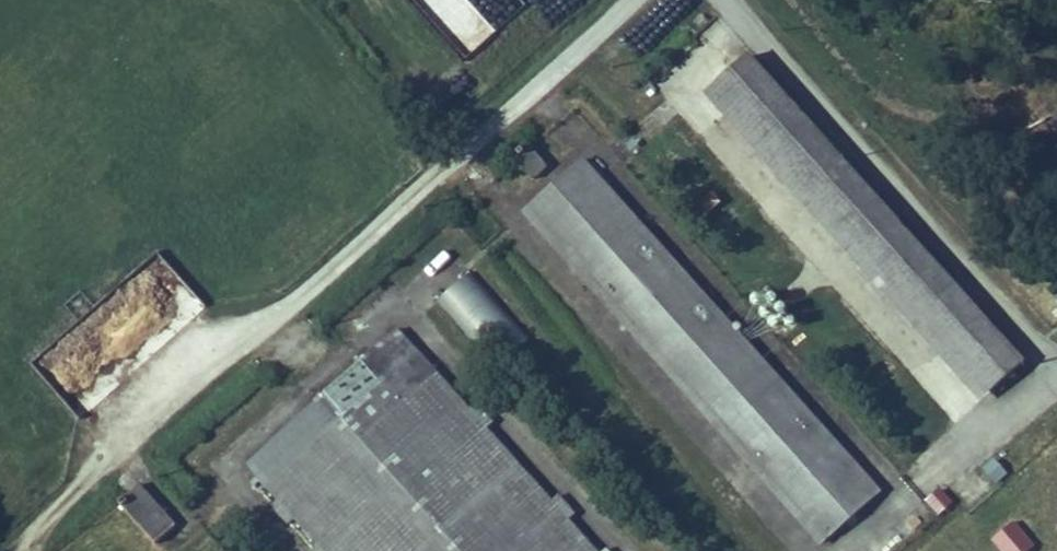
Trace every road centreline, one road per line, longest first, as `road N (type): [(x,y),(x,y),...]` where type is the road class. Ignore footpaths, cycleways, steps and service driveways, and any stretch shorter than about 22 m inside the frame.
road 1 (unclassified): [(719,8),(1056,353)]
road 2 (unclassified): [(835,550),(1056,366)]

